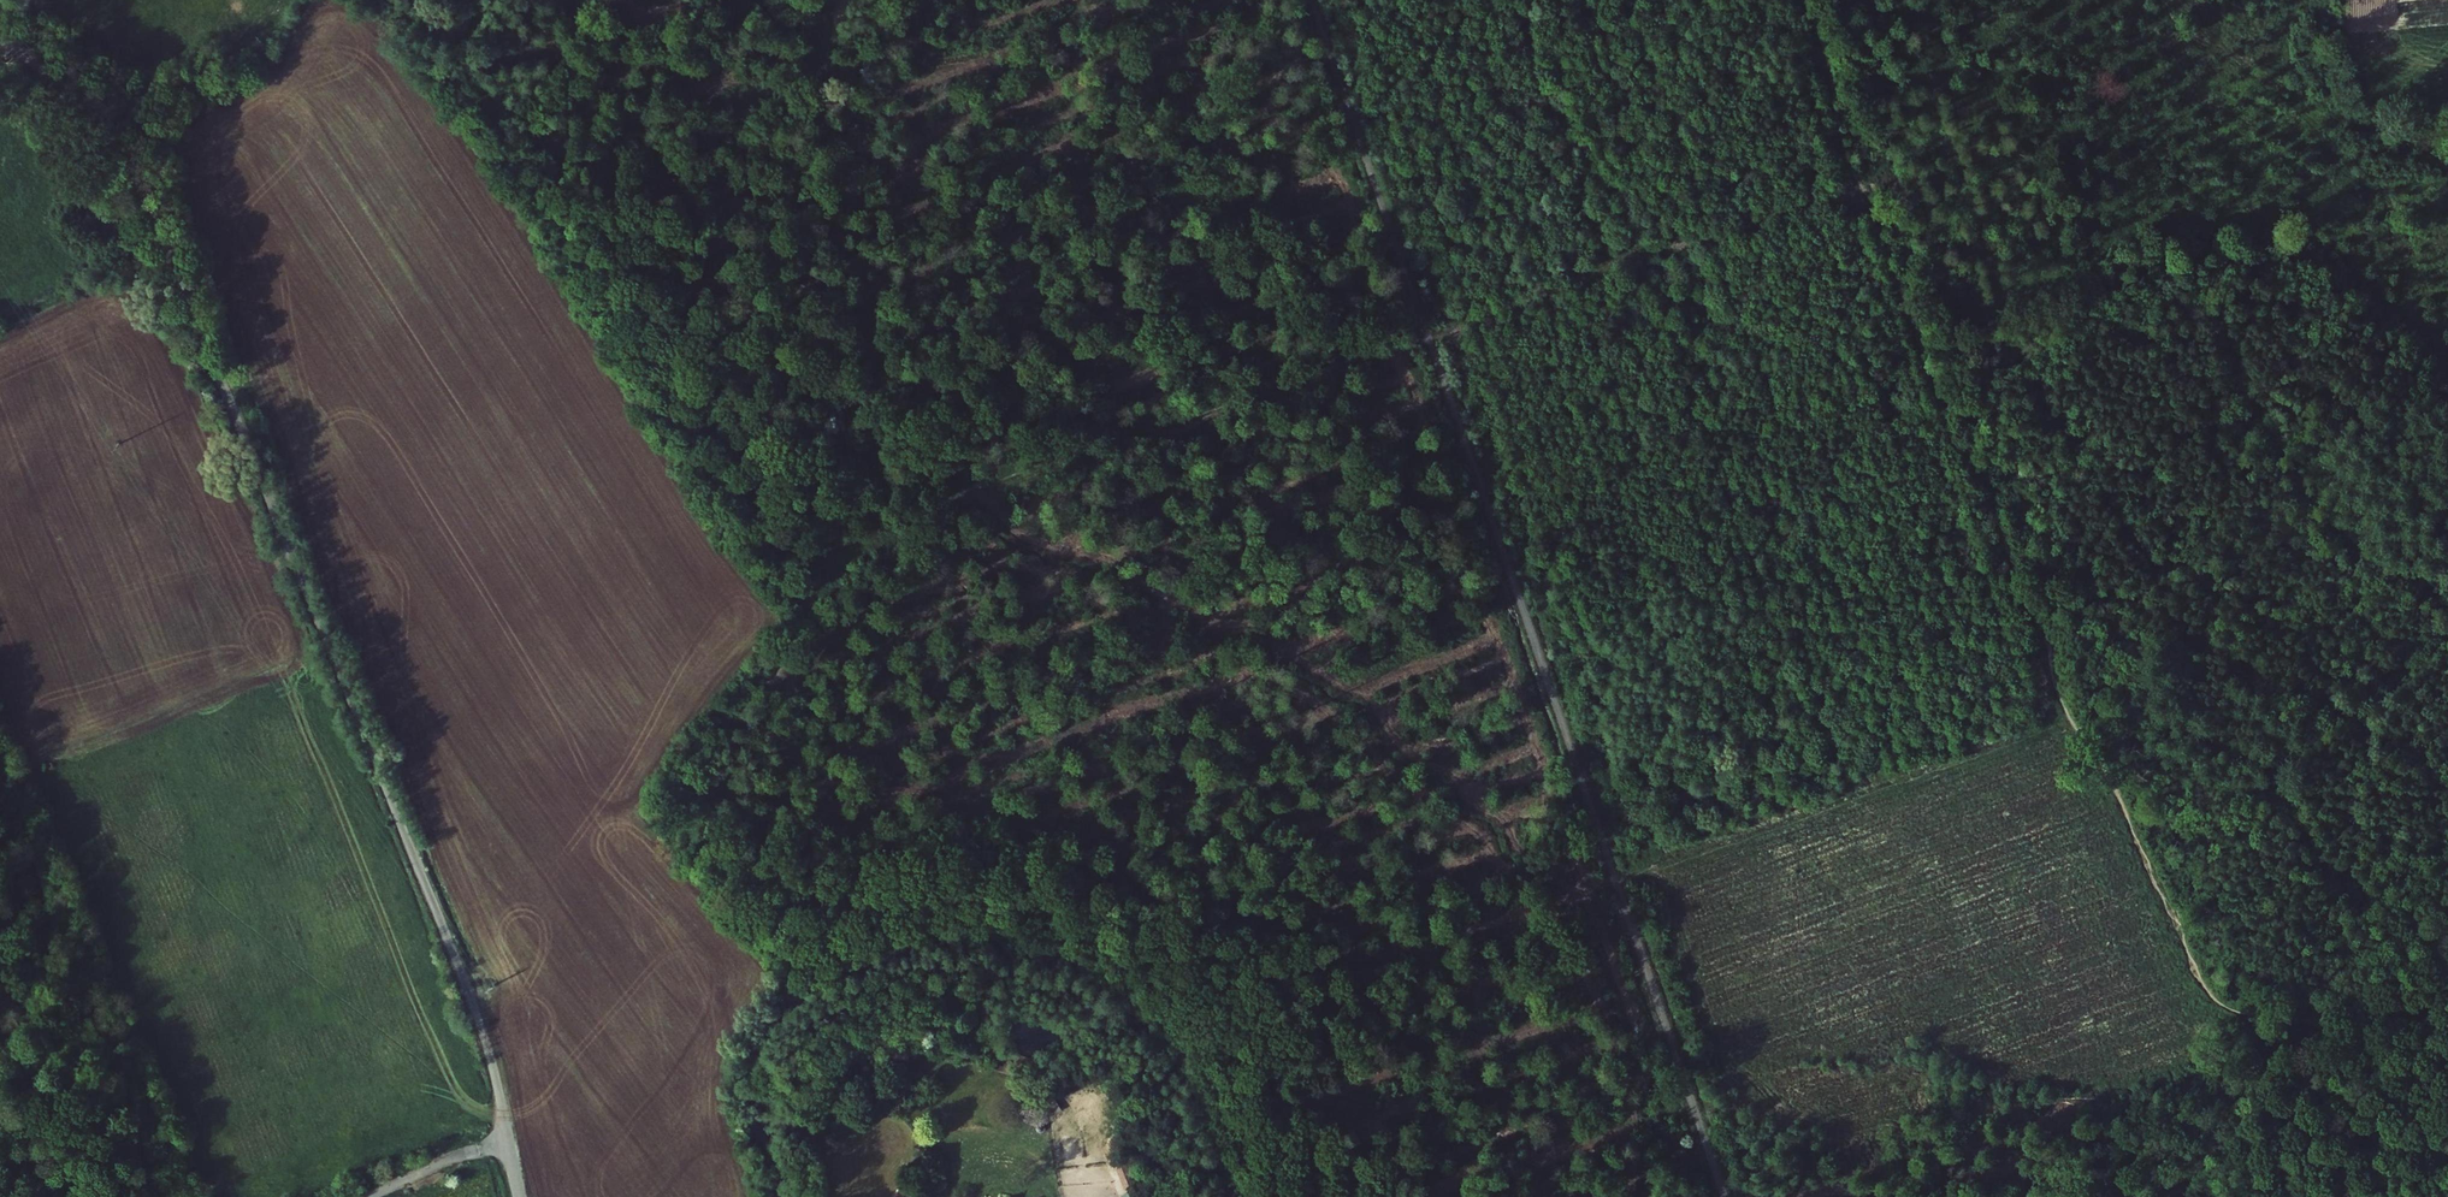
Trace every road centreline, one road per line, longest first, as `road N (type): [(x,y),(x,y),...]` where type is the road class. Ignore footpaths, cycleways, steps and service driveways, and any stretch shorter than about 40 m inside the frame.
road 1 (unclassified): [(0,39),(83,105),(177,284),(465,982),(520,1196)]
road 2 (track): [(371,1196),(508,1141)]

